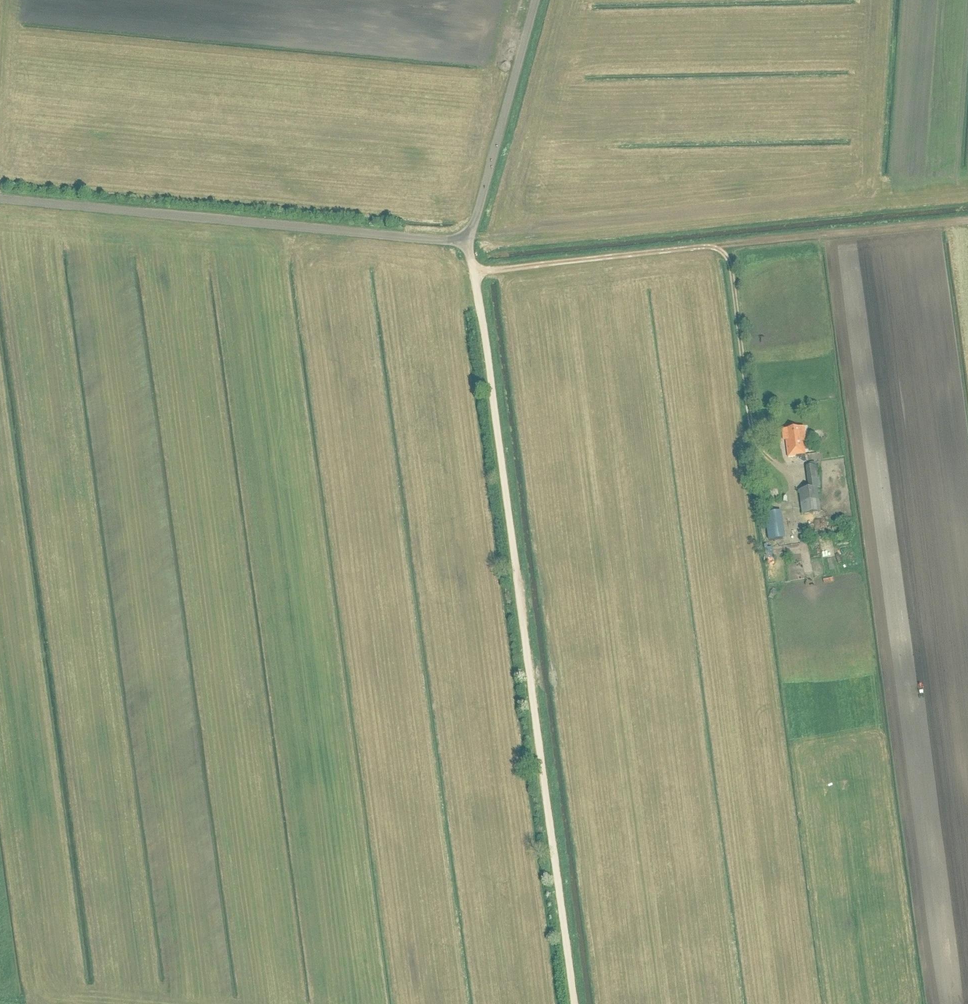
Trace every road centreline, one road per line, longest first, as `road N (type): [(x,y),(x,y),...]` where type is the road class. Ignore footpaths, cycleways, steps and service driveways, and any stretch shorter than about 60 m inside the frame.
road 1 (track): [(574,1003),(465,238)]
road 2 (unclassified): [(0,201),(456,242),(475,220),(536,0)]
road 3 (track): [(474,269),(967,222)]
road 4 (track): [(717,246),(731,267),(751,427),(767,456),(791,475)]

